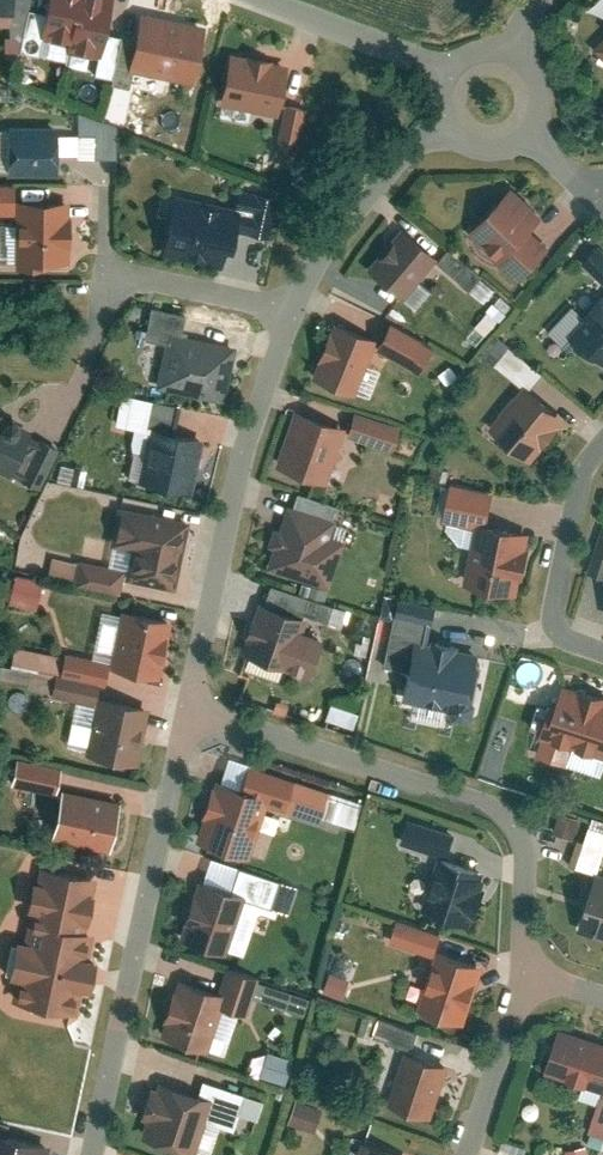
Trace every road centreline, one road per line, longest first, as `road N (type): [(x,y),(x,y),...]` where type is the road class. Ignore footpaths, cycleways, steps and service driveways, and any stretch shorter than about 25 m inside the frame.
road 1 (residential): [(192,700),(477,798),(522,833),(526,974)]
road 2 (residential): [(192,700),(96,1154)]
road 3 (residential): [(288,311),(192,700)]
road 4 (residential): [(444,118),(324,248),(288,311)]
road 5 (residential): [(602,450),(588,472),(553,612),(559,628),(602,650)]
road 6 (residential): [(288,311),(88,262)]
road 7 (residential): [(255,0),(445,72)]
road 8 (residential): [(526,974),(466,1154)]

